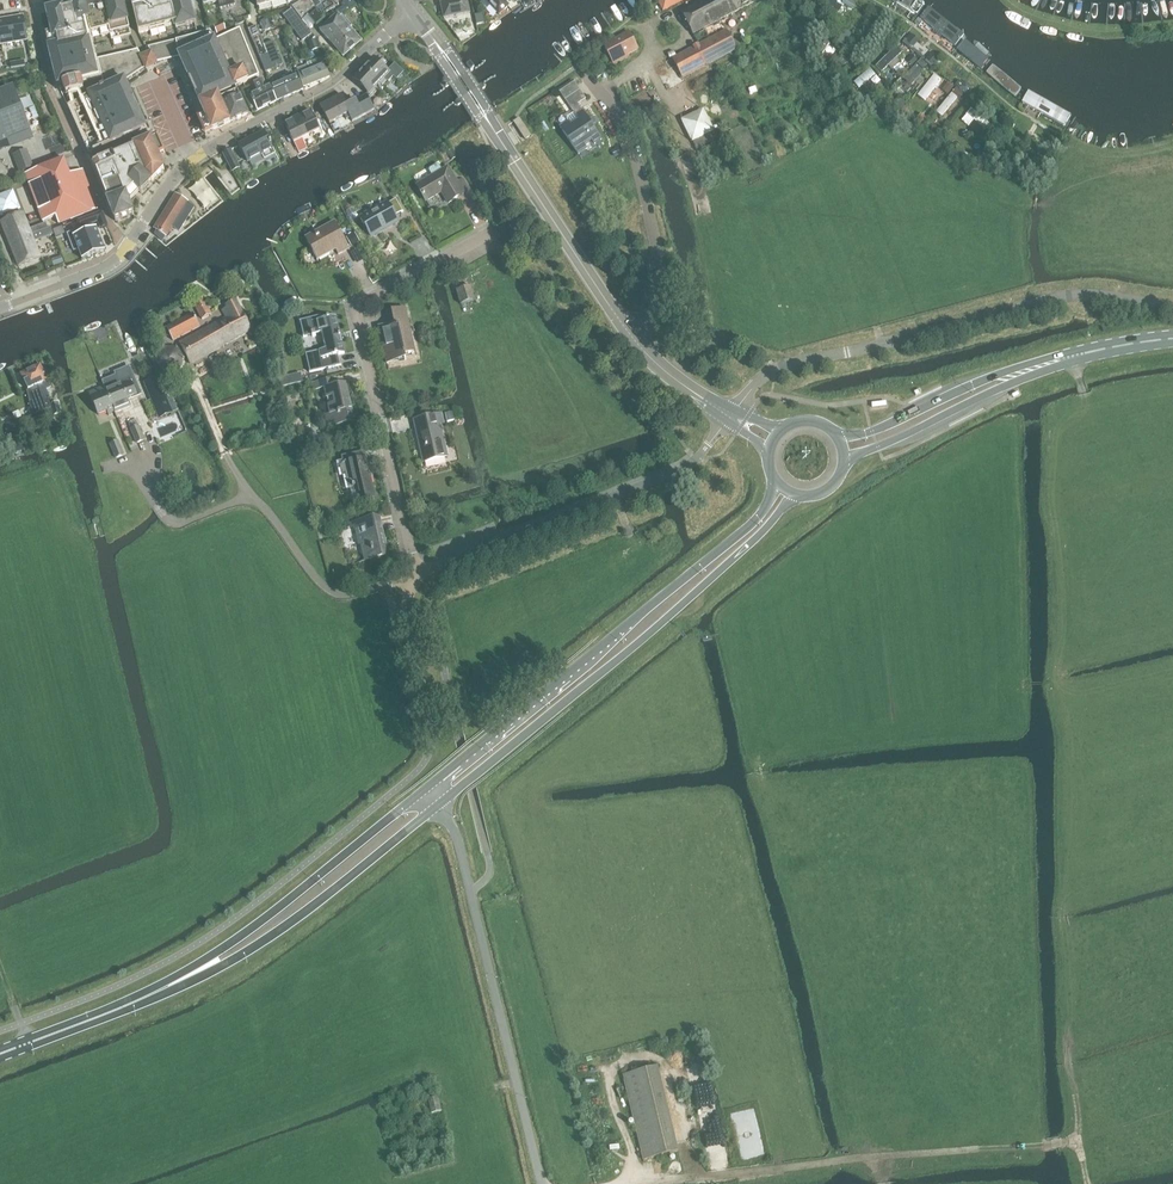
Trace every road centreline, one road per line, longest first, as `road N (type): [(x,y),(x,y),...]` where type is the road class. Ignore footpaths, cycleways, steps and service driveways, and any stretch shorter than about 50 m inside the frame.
road 1 (unclassified): [(495,232),(357,305),(413,580),(681,469),(731,415)]
road 2 (track): [(1070,1055),(1076,1143),(678,1179)]
road 3 (secondary): [(439,805),(668,618),(800,496)]
road 4 (secondary): [(774,479),(754,522),(427,790)]
road 5 (unclassified): [(776,367),(1062,296),(1172,304)]
road 6 (tertiary): [(633,338),(413,14)]
road 7 (track): [(1060,671),(1070,1055)]
road 8 (secondary): [(153,994),(256,947),(439,805)]
road 9 (secondary): [(427,790),(275,911),(153,994)]
road 10 (track): [(1078,370),(1080,416),(1053,430),(1060,671)]
road 11 (unclassified): [(633,338),(666,290),(644,171),(621,113),(574,67)]
road 12 (unclassified): [(472,894),(544,1183)]
road 13 (tertiary): [(413,14),(334,83),(195,160)]
road 14 (tertiary): [(195,160),(119,259),(0,308)]
road 15 (secondary): [(845,463),(1024,371)]
road 16 (secondary): [(1024,371),(839,437)]
road 17 (secondary): [(0,1054),(153,994)]
road 18 (secondary): [(1172,340),(1024,371)]
road 19 (tertiary): [(731,415),(678,382),(633,338)]

